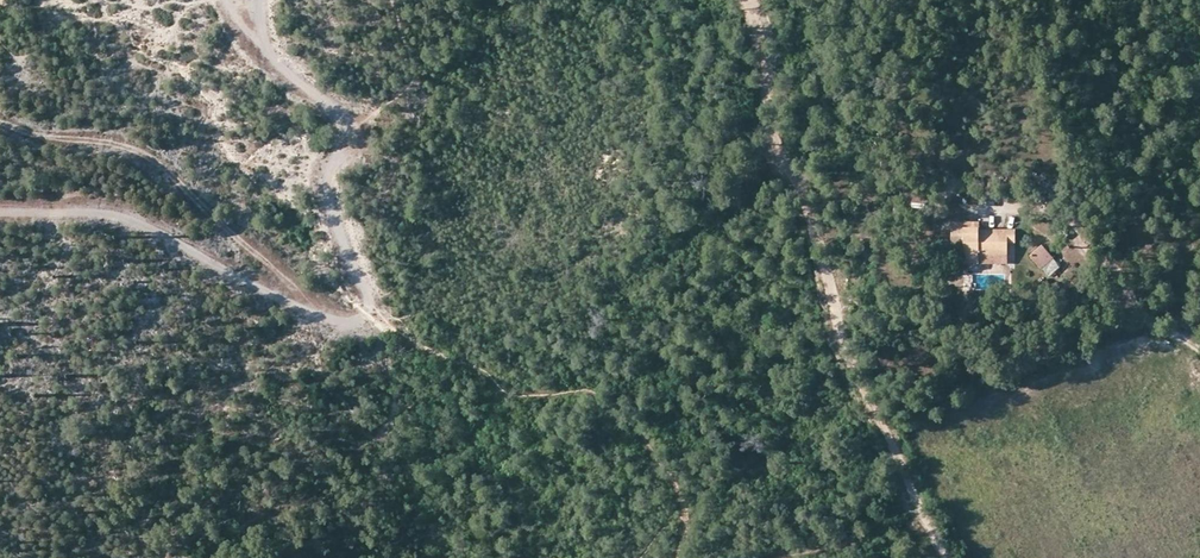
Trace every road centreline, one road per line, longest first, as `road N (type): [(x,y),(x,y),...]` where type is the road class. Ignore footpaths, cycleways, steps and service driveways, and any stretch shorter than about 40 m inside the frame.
road 1 (track): [(258,0),(282,71),(357,118),(333,169),(330,222),(381,313),(365,326),(305,311),(128,219),(0,211)]
road 2 (track): [(945,557),(851,370),(820,246),(772,134),(748,0)]
road 3 (track): [(673,557),(684,528),(676,488),(620,419),(589,396),(507,397),(376,317)]
road 4 (track): [(928,525),(775,557)]
road 5 (track): [(357,118),(412,86),(415,66),(394,0)]

